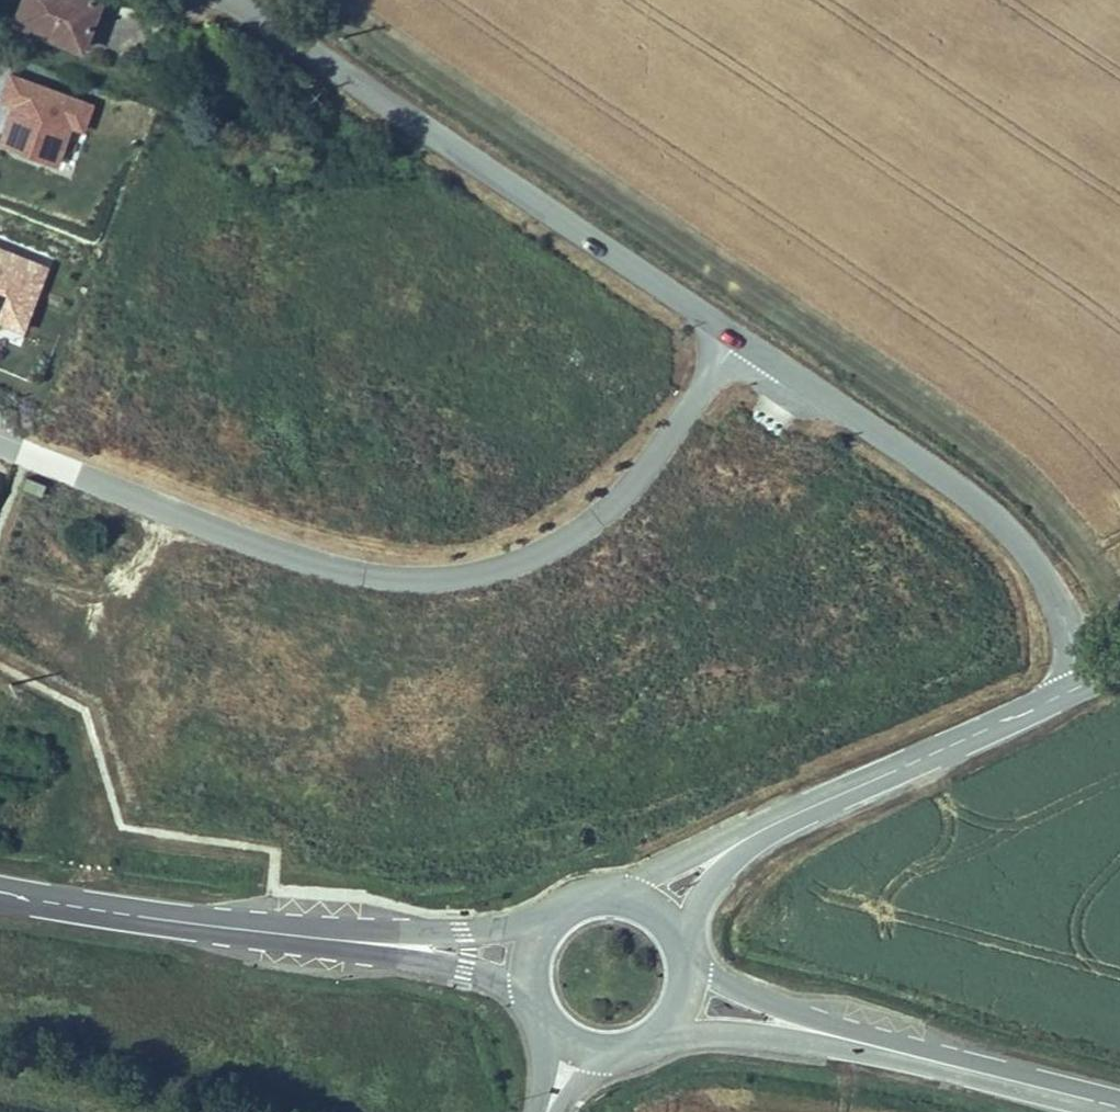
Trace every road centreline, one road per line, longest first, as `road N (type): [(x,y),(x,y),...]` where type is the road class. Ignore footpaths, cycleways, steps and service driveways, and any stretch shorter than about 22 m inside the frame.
road 1 (residential): [(739,338),(654,464),(608,511),(537,557),(451,579),(323,564),(0,444)]
road 2 (tertiary): [(739,338),(229,0)]
road 3 (tertiary): [(1084,685),(1054,601),(1014,540),(739,338)]
road 4 (tertiary): [(768,826),(1084,685)]
road 5 (tertiary): [(314,938),(0,893)]
road 6 (tertiary): [(1119,1107),(869,1045)]
road 7 (tertiary): [(542,925),(314,938)]
road 8 (tertiary): [(314,938),(477,974),(527,1000)]
road 9 (tertiary): [(659,1038),(744,1032),(869,1045)]
road 10 (tertiary): [(869,1045),(686,963)]
road 11 (tertiary): [(768,826),(611,895)]
road 12 (tertiary): [(679,943),(707,883),(768,826)]

